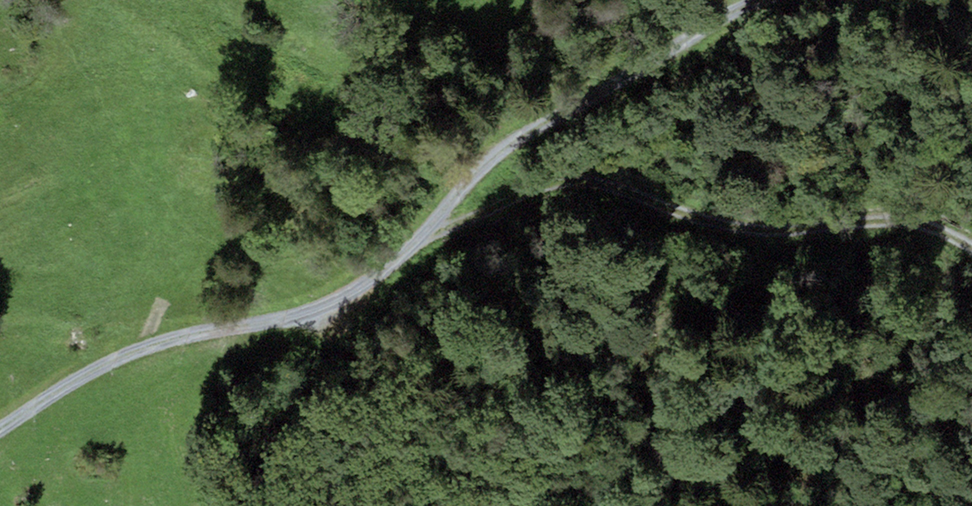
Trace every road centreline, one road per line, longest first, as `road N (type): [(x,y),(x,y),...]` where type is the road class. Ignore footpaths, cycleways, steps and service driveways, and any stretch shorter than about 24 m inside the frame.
road 1 (track): [(0,438),(108,361),(326,303),(519,141),(751,0)]
road 2 (track): [(373,264),(571,185),(740,229),(936,218),(971,241)]

